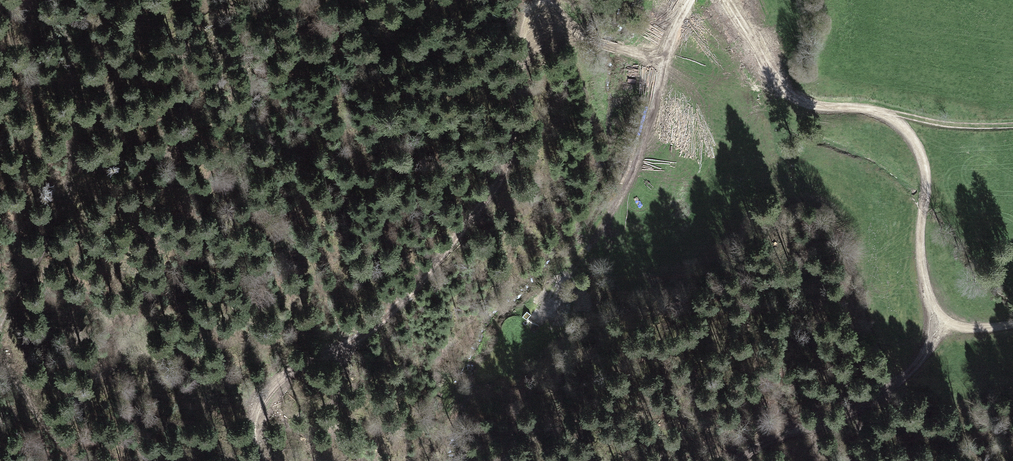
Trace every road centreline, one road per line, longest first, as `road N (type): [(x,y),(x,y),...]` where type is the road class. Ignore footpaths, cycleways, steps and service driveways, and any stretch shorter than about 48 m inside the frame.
road 1 (track): [(253,460),(253,409),(363,335),(482,206),(517,132),(522,54),(537,12)]
road 2 (track): [(1012,323),(959,327),(942,319),(925,287),(919,236),(928,180),(912,135),(890,117),(799,99),(765,69),(721,0)]
road 3 (track): [(54,0),(74,44),(80,102),(73,169),(63,205),(3,320),(2,346),(75,460)]
road 4 (track): [(663,64),(610,214),(538,313)]
road 5 (track): [(942,319),(925,358),(891,389),(836,420),(778,436),(738,460)]
road 6 (track): [(691,0),(663,64),(593,44),(571,6),(556,2),(537,12)]
road 7 (track): [(890,117),(1012,125)]

